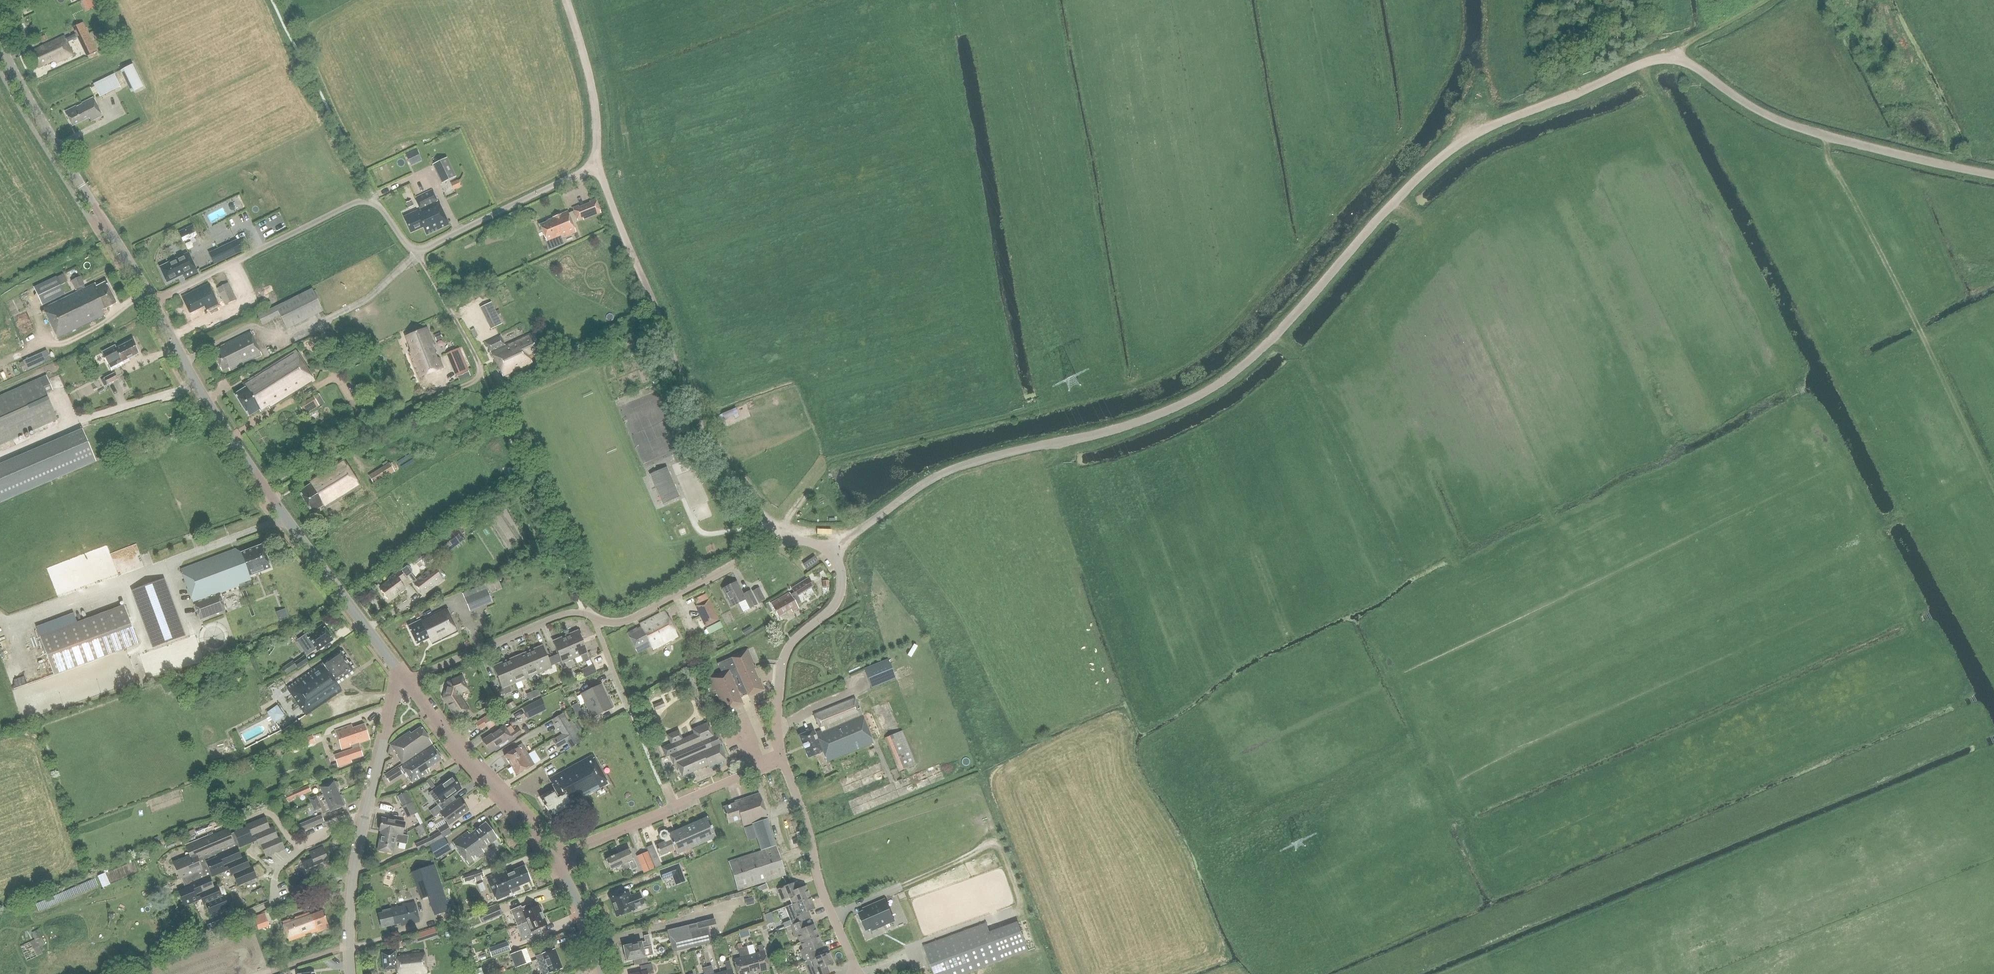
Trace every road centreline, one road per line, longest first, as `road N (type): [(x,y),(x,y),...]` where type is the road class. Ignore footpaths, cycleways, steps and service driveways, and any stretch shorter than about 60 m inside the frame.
road 1 (track): [(834,549),(952,471),(1125,427),(1215,387),(1270,342),(1440,159),(1503,121),(1653,60),(1680,60),(1757,110),(1823,136),(1993,175)]
road 2 (track): [(565,0),(593,93),(595,165),(695,412),(782,538)]
road 3 (unclassified): [(153,302),(363,200),(417,253),(595,165)]
road 4 (tertiary): [(404,682),(217,417),(153,302)]
road 5 (track): [(777,531),(828,463),(1030,411)]
road 6 (residential): [(784,758),(783,657),(832,607),(841,578),(834,549),(782,538)]
road 7 (residential): [(551,857),(784,758)]
road 8 (unclassified): [(350,973),(353,881),(388,724)]
road 9 (track): [(265,488),(481,372)]
road 10 (unclassified): [(861,973),(820,881),(784,758)]
road 11 (residential): [(596,620),(631,619),(782,538)]
road 12 (tertiary): [(551,857),(425,706)]
road 13 (residential): [(404,682),(562,615),(584,615)]
road 14 (tertiary): [(77,182),(0,41)]
road 15 (track): [(481,372),(417,253)]
road 16 (tertiary): [(604,973),(551,857)]

